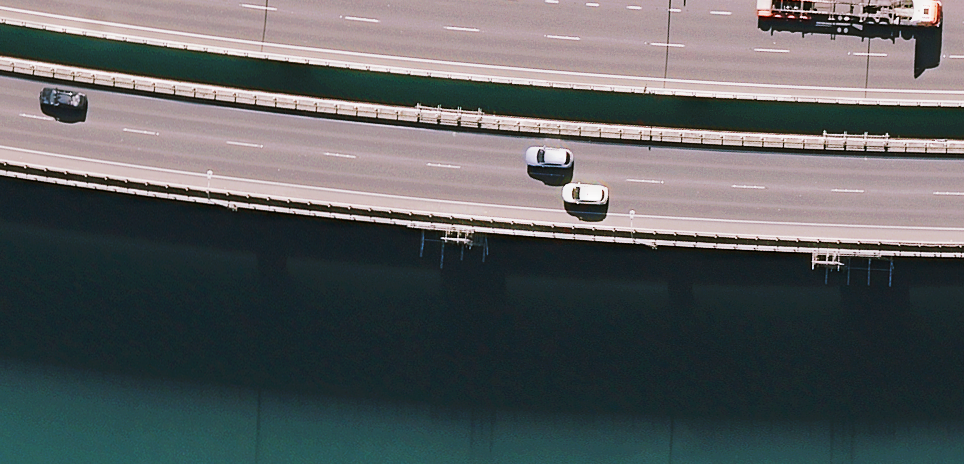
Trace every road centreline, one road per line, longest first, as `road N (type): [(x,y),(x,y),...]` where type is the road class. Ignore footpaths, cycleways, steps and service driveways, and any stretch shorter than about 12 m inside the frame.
road 1 (trunk): [(963,197),(589,179),(267,151),(0,113)]
road 2 (trunk): [(203,0),(617,44),(963,62)]

